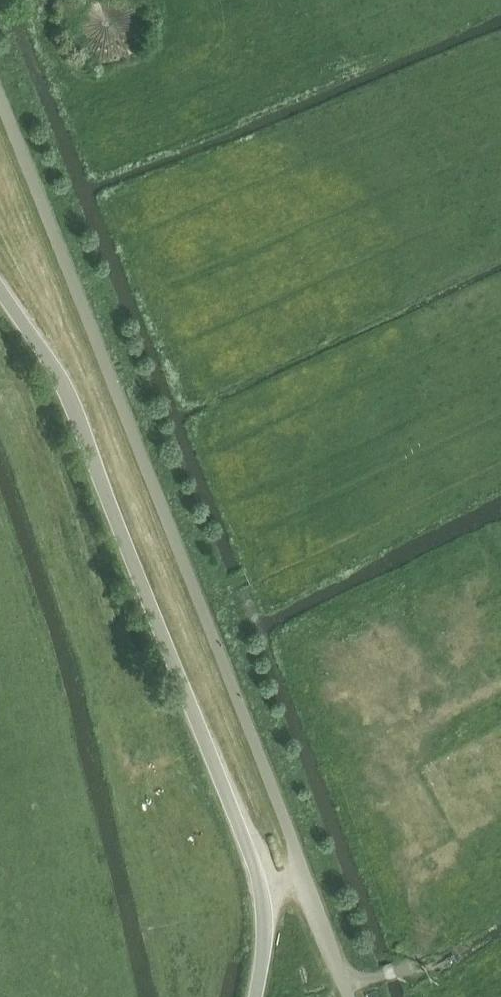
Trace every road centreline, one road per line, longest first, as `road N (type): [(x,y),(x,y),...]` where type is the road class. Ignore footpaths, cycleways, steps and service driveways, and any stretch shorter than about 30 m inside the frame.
road 1 (unclassified): [(256,996),(265,938),(258,872),(68,394),(0,288)]

